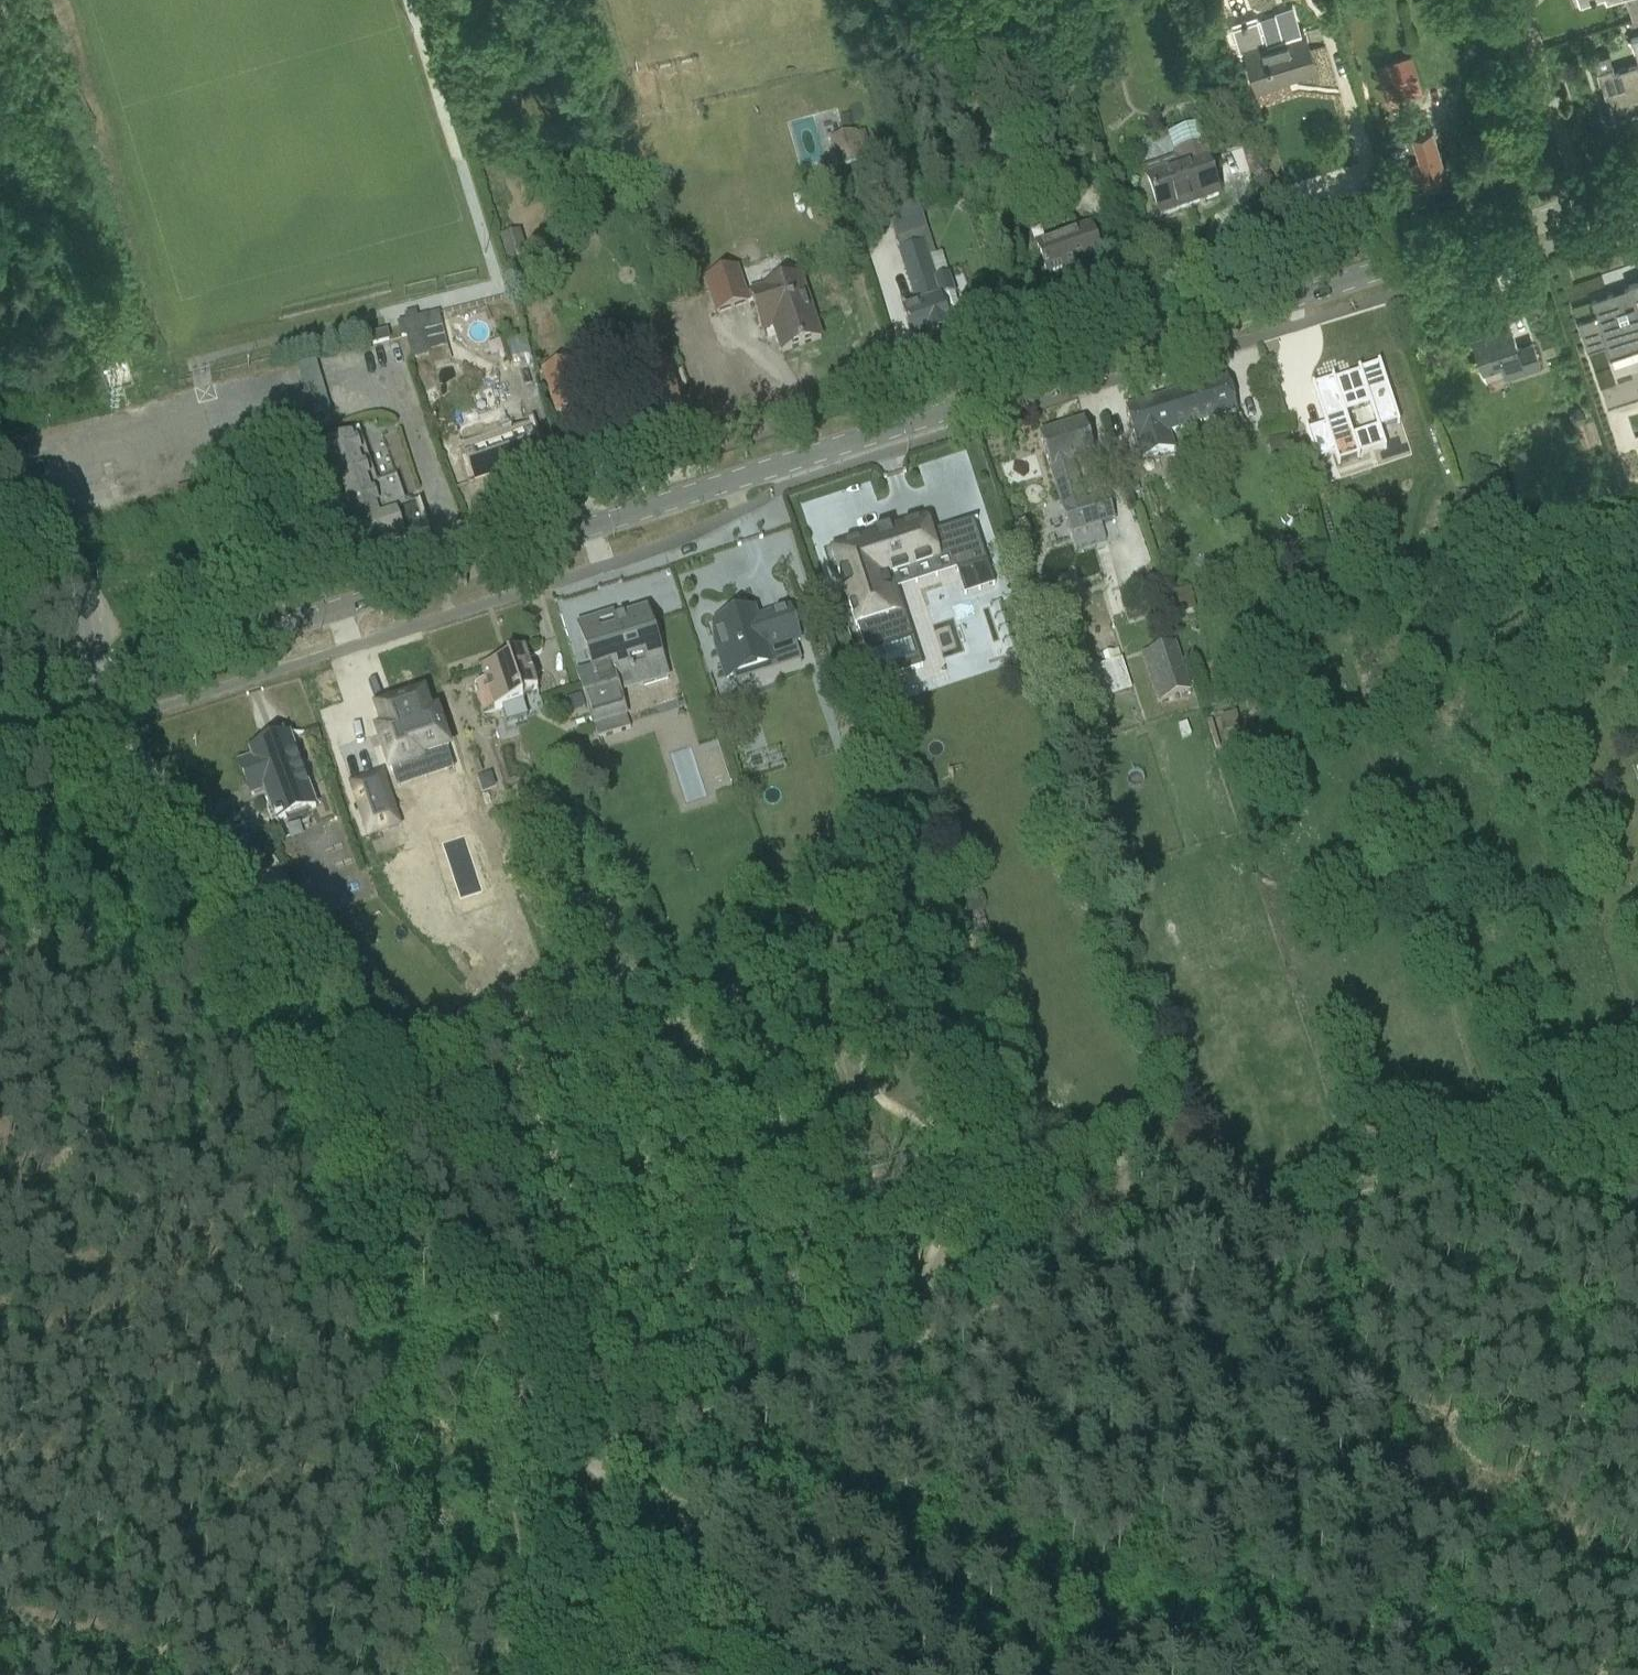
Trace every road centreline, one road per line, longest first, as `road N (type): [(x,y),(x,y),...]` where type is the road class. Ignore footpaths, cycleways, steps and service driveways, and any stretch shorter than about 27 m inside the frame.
road 1 (secondary): [(0,717),(1637,188)]
road 2 (track): [(568,1458),(1637,1109)]
road 3 (track): [(99,685),(111,725),(383,1033),(548,1438)]
road 4 (track): [(582,1471),(624,1473),(1349,1674)]
road 5 (track): [(582,1471),(800,1674)]
road 6 (track): [(548,1438),(510,1476),(480,1674)]

